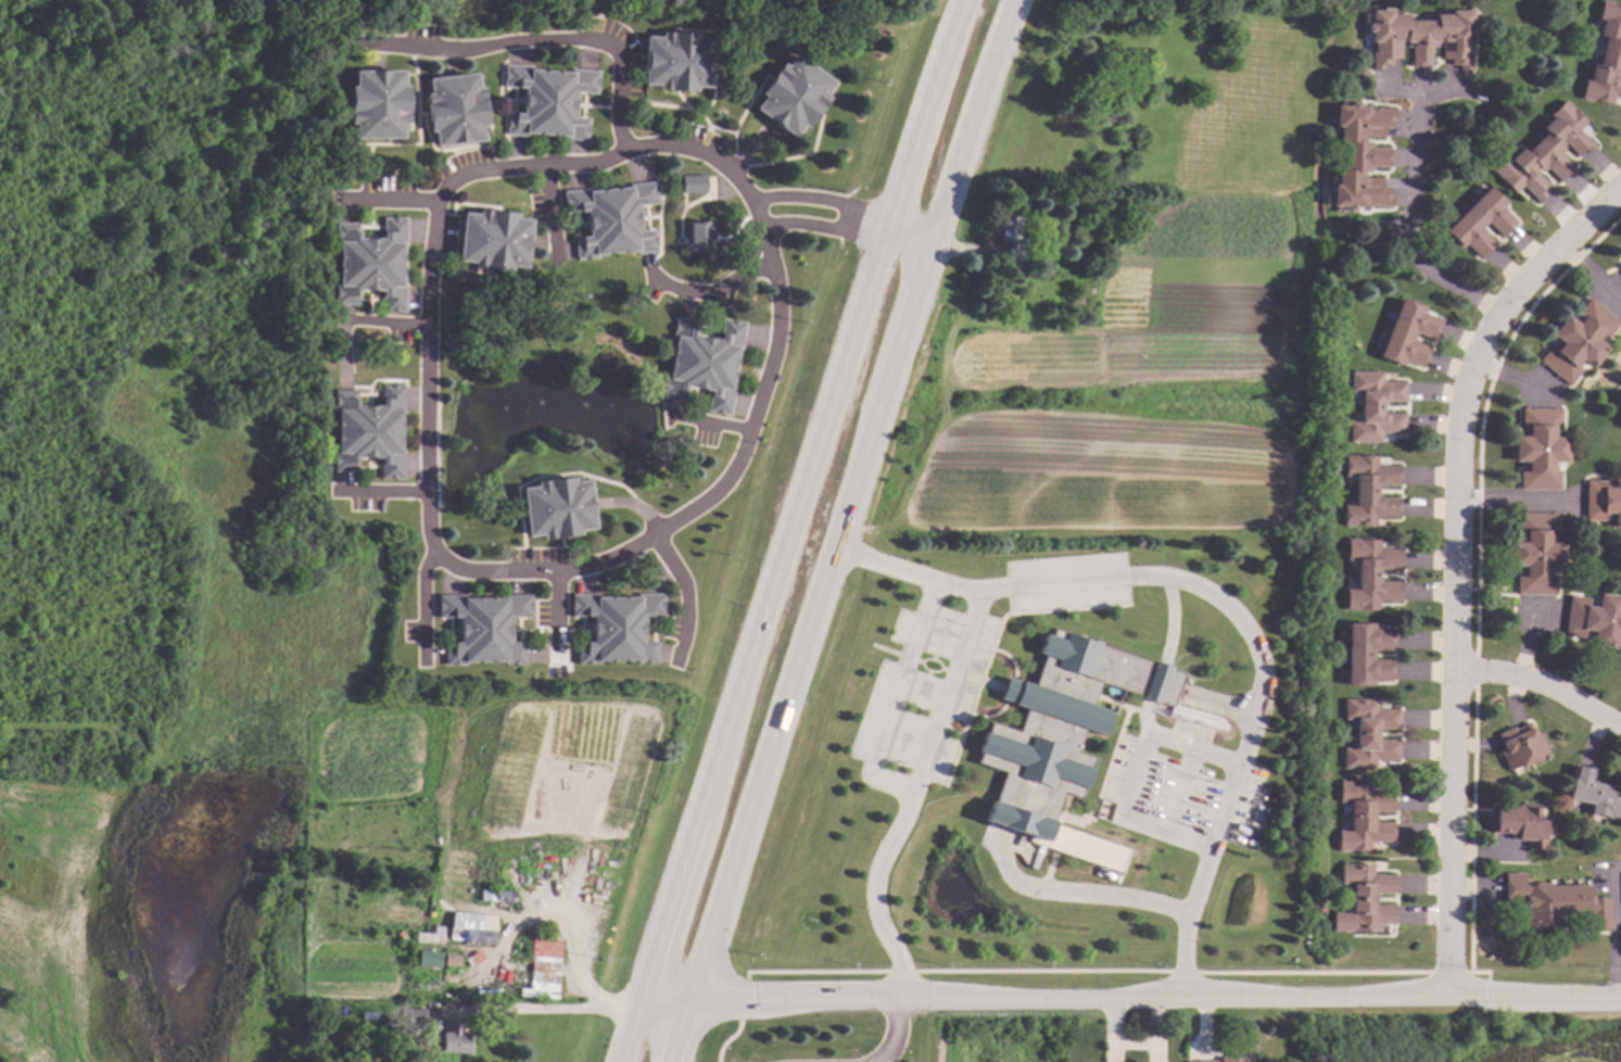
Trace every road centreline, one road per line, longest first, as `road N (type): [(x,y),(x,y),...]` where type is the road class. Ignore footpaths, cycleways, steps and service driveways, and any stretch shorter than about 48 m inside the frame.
road 1 (residential): [(756,201),(707,154),(675,144),(449,182),(434,216),(426,324),(431,543),(444,562),(477,571),(584,568),(657,532),(720,488),(752,429),(781,314),(756,201)]
road 2 (trunk): [(666,1061),(1014,0)]
road 3 (trunk): [(964,0),(619,1061)]
road 4 (residential): [(1620,998),(896,994),(638,1001)]
road 5 (residential): [(1620,184),(1514,293),(1489,331),(1460,412),(1455,997)]
road 6 (residential): [(629,148),(618,119),(616,40),(440,51),(372,45)]
road 7 (residential): [(1500,313),(1414,267),(1404,242),(1415,87)]
road 8 (residential): [(934,228),(818,200),(756,201)]
road 9 (residential): [(1620,726),(1519,675),(1459,675)]
road 10 (residential): [(767,233),(810,226),(925,254)]
road 11 (residential): [(773,258),(710,292),(660,283),(651,268)]
road 12 (residential): [(657,532),(688,595),(677,658)]

